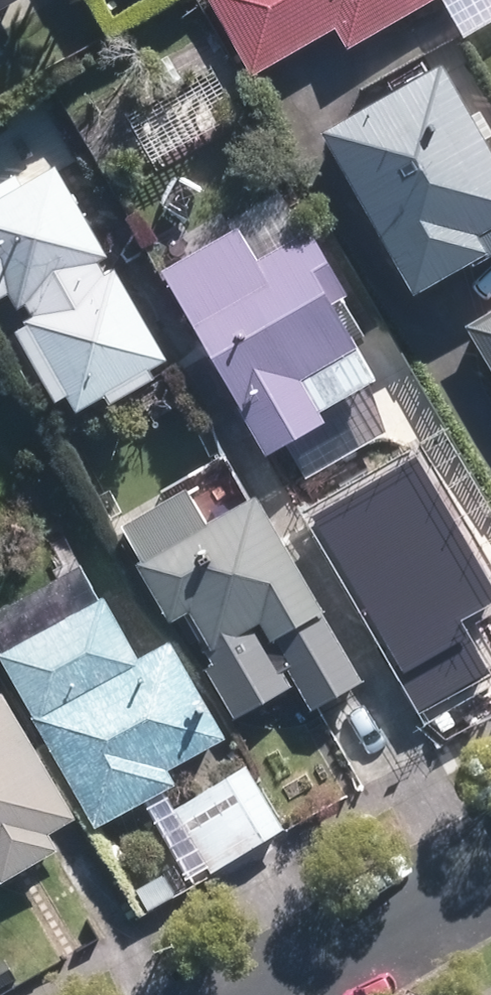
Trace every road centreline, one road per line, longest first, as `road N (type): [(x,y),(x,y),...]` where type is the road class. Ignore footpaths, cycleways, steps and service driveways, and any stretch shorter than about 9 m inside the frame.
road 1 (residential): [(276,994),(490,872)]

